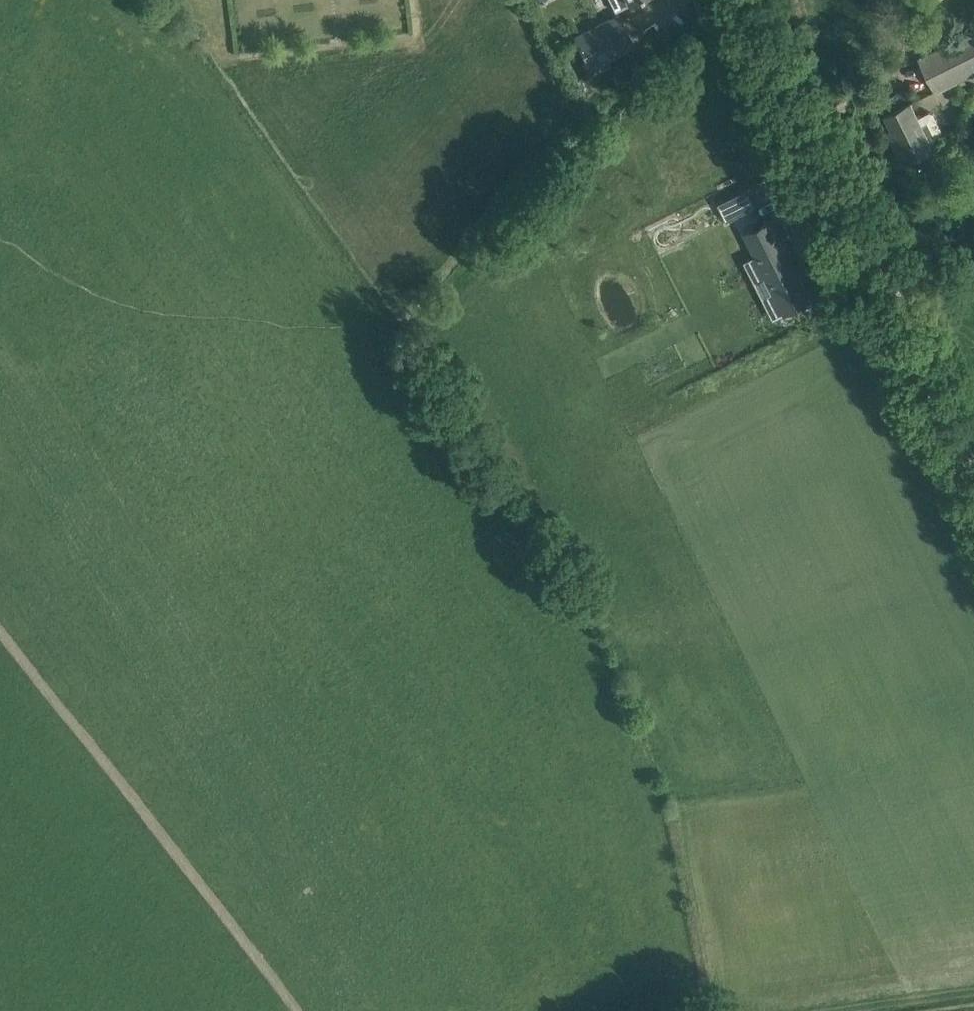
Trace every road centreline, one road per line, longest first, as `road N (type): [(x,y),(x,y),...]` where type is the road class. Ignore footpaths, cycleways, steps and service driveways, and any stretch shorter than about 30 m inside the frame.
road 1 (unclassified): [(973,474),(734,0)]

